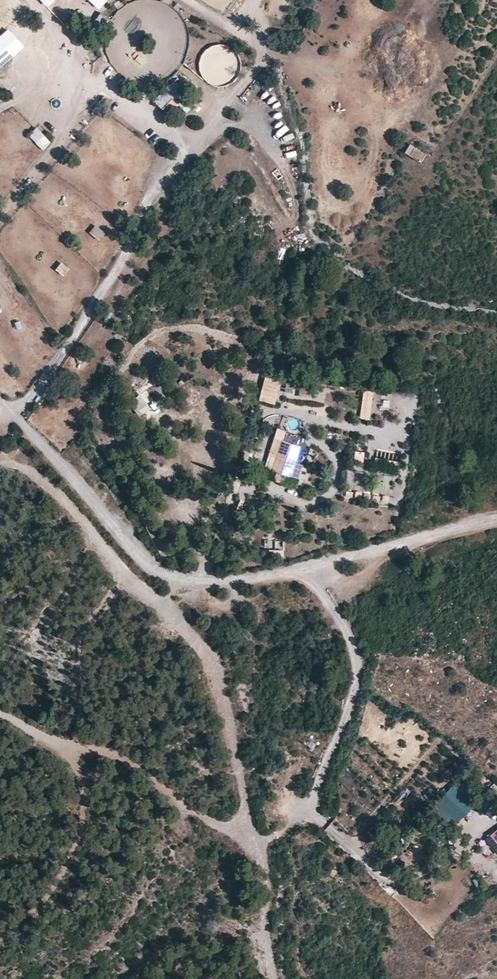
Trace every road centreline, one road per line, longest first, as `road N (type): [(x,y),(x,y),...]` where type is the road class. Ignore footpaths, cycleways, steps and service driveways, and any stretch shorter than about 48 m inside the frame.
road 1 (track): [(245,846),(216,660),(11,460),(0,467)]
road 2 (track): [(266,978),(245,846),(135,761),(44,738),(0,716)]
road 3 (unclassified): [(278,569),(318,589),(358,667),(313,799),(278,835),(245,846)]
road 4 (unclassified): [(278,569),(223,581),(160,573),(0,402)]
road 5 (unclassified): [(496,520),(278,569)]

